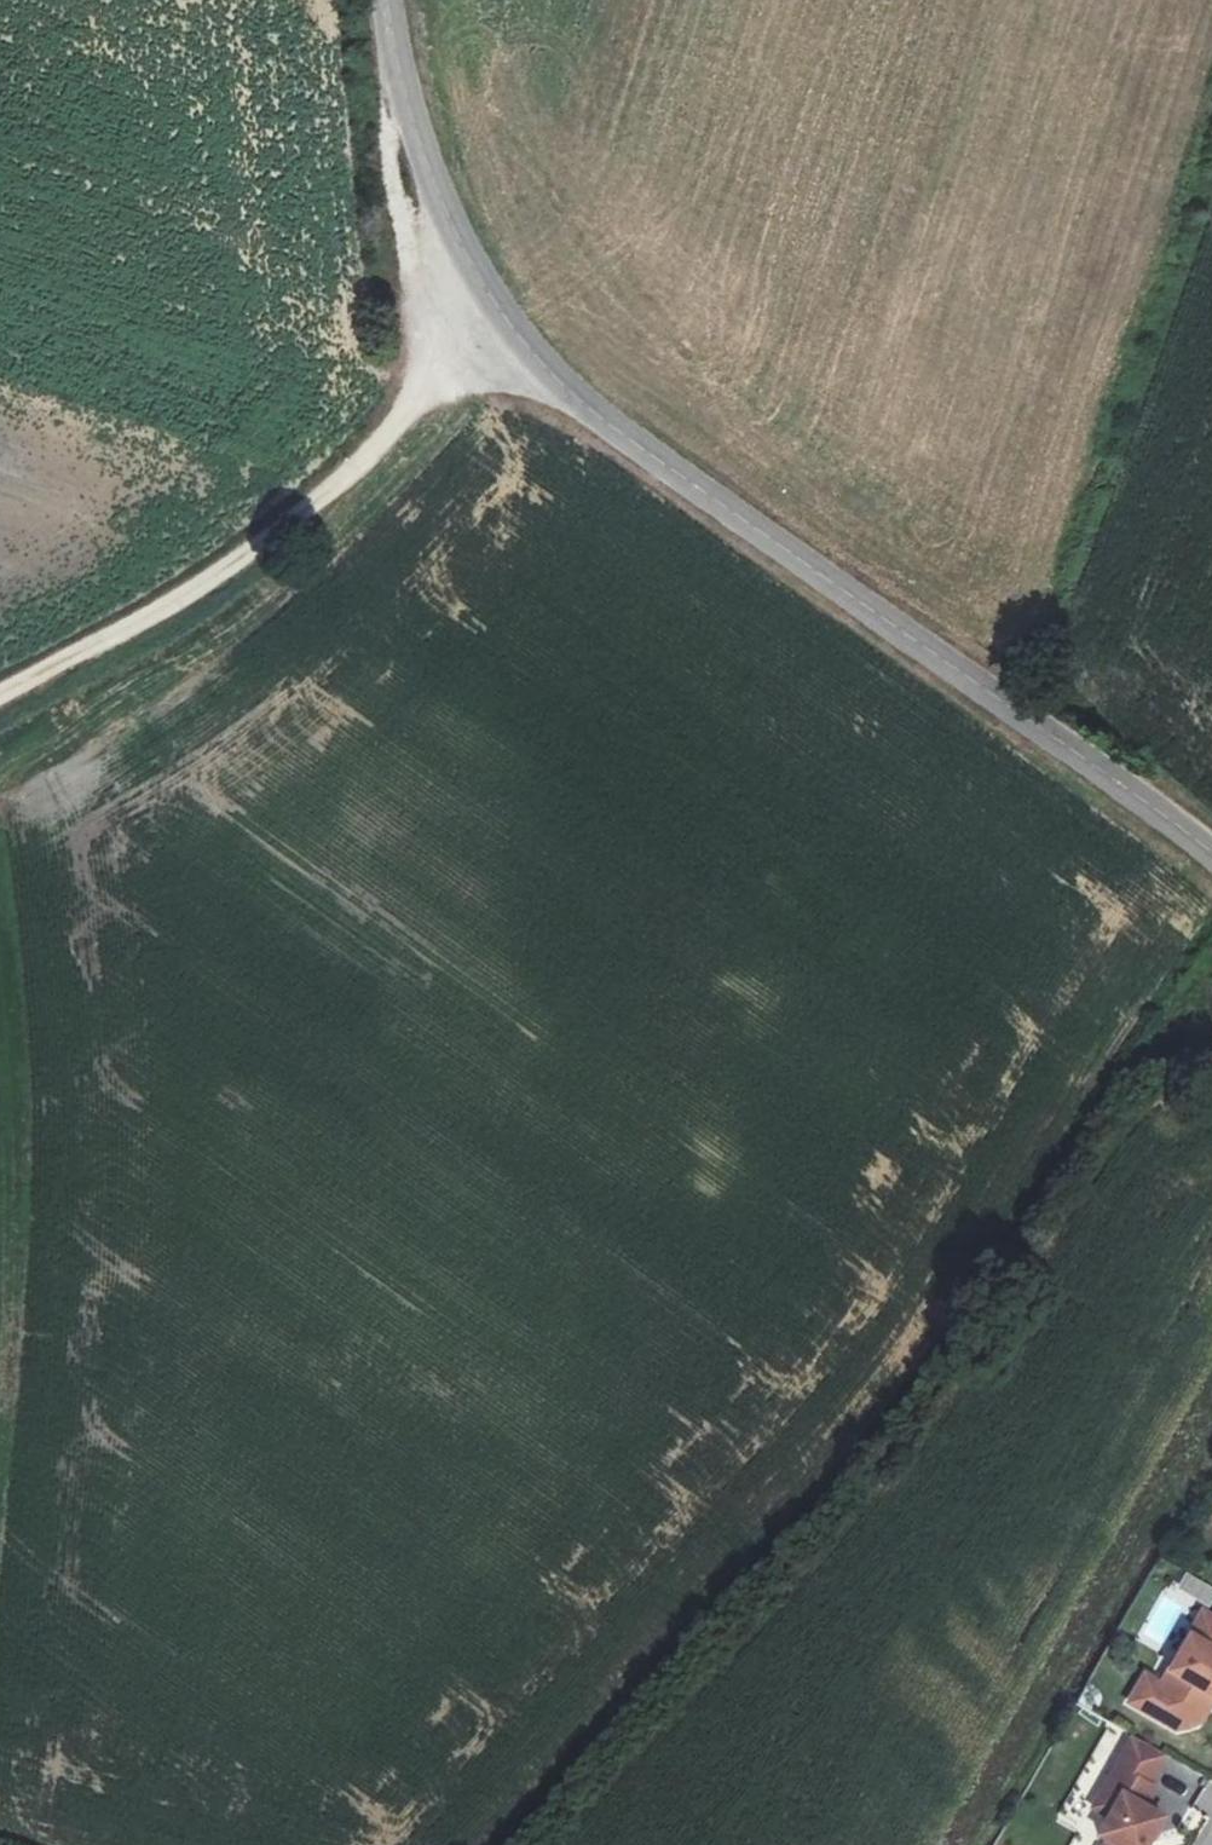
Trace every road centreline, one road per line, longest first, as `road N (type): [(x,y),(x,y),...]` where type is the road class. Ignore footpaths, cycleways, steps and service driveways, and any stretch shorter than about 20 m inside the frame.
road 1 (unclassified): [(1211,846),(466,316),(397,0)]
road 2 (track): [(466,316),(370,453),(135,615),(0,681)]

